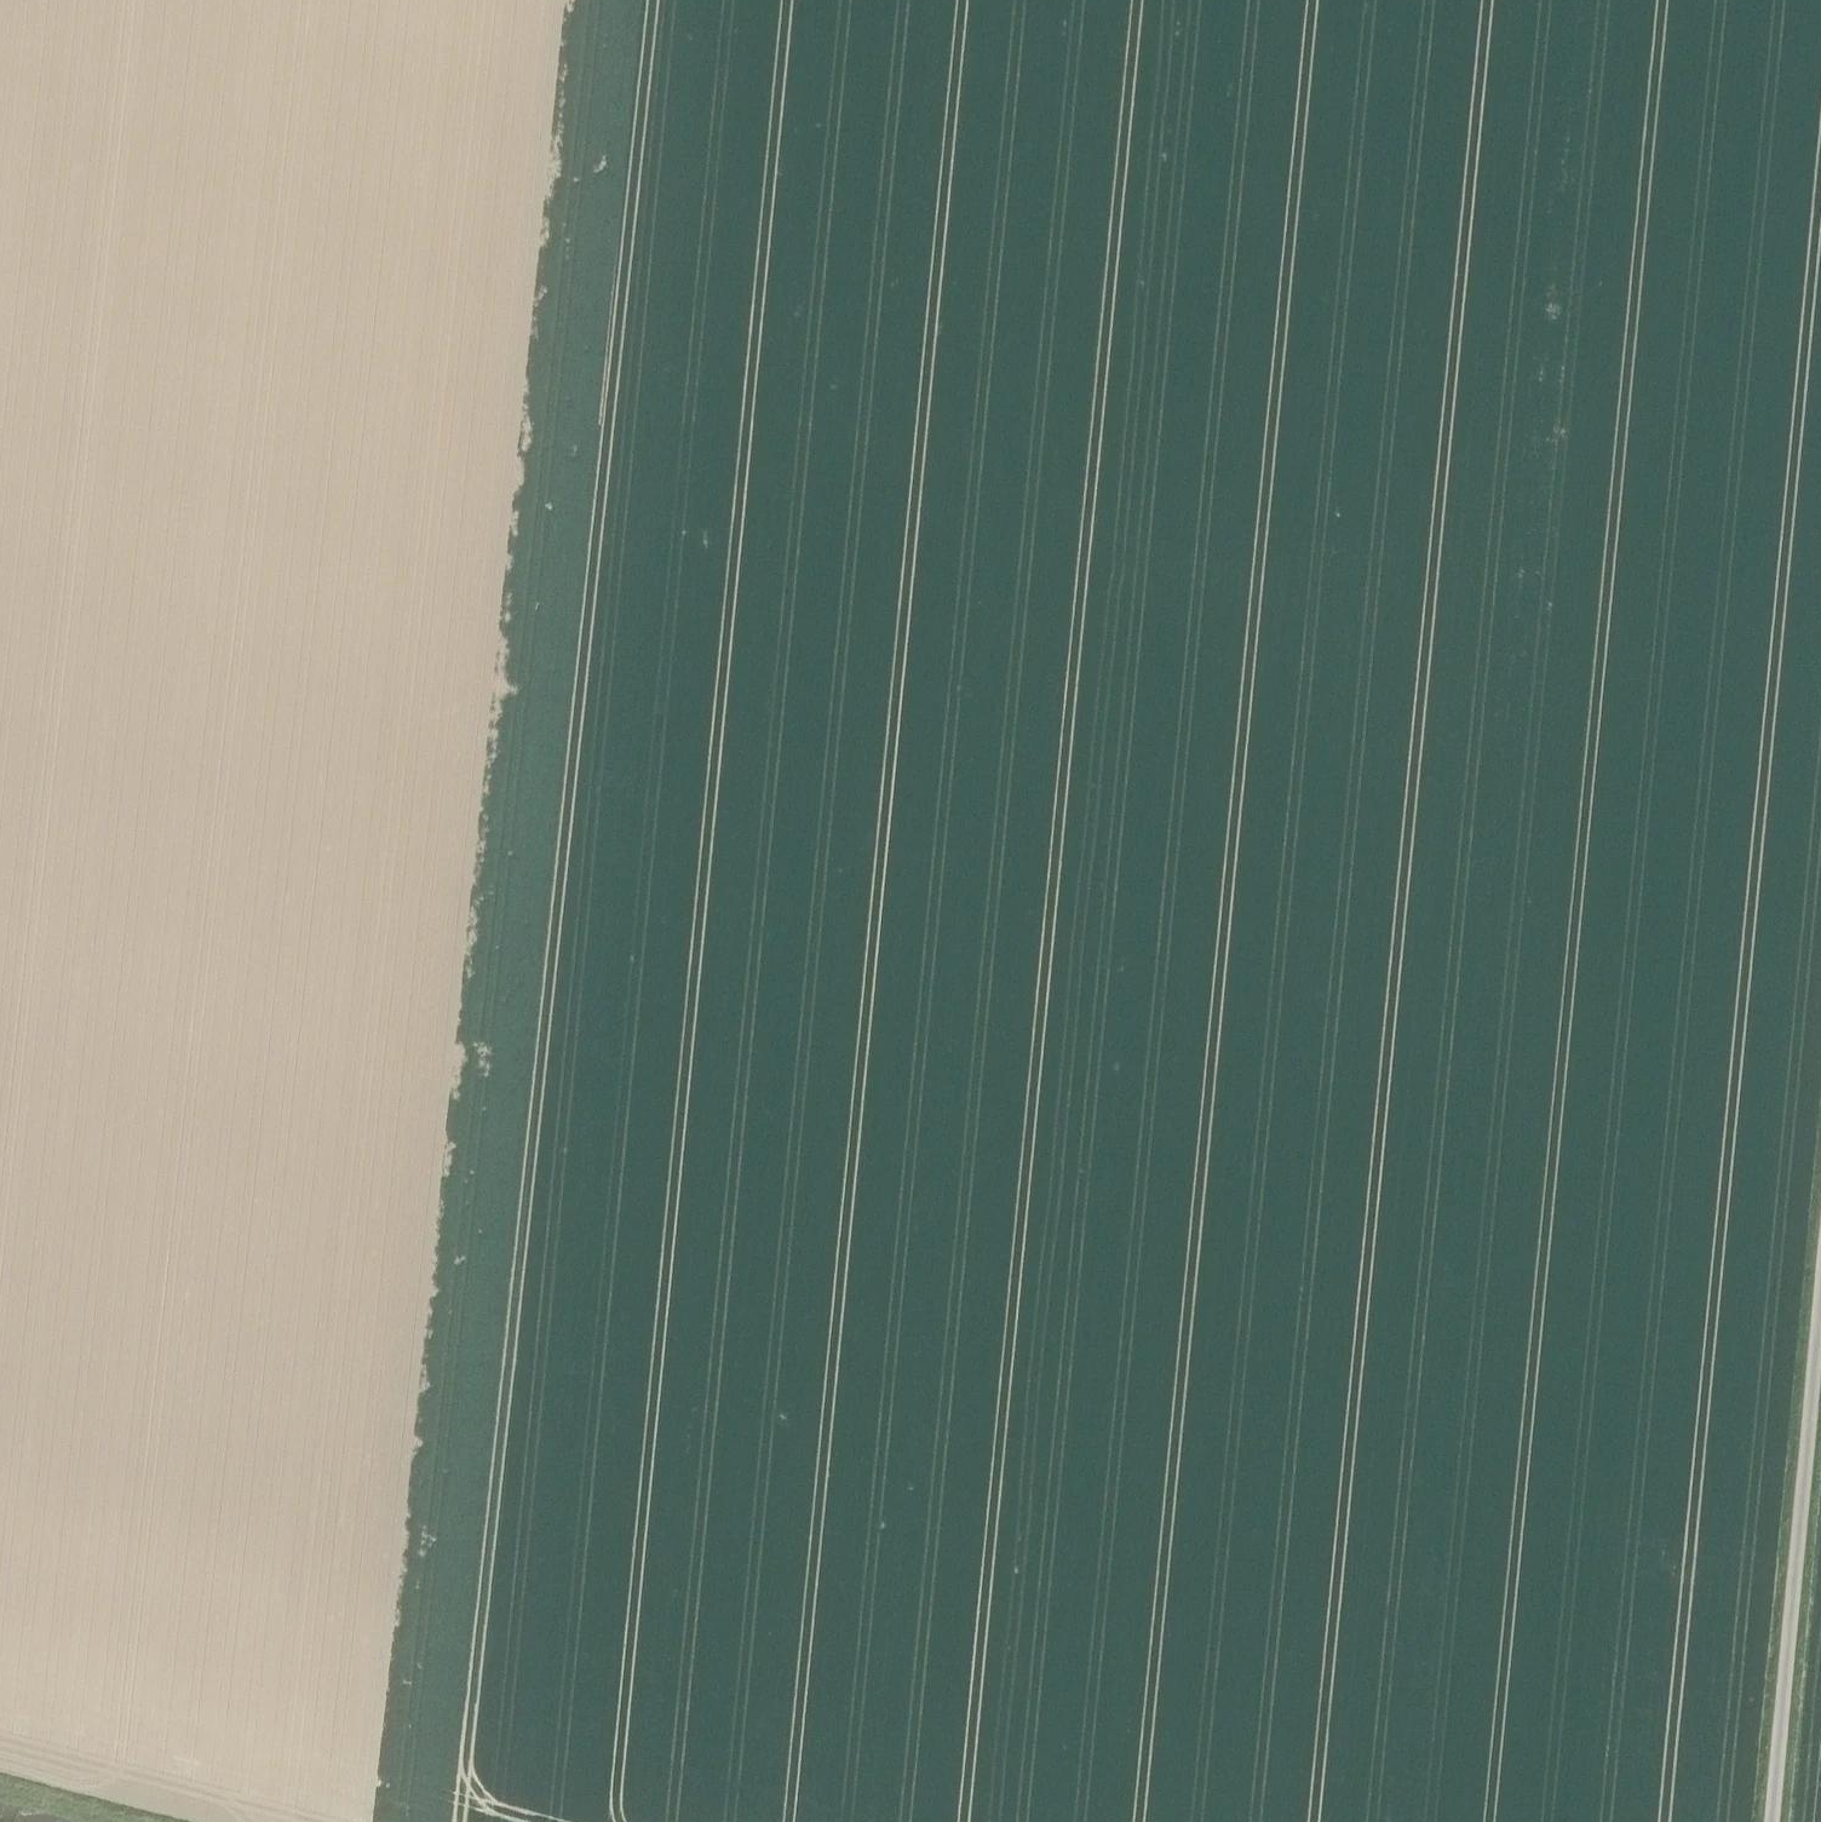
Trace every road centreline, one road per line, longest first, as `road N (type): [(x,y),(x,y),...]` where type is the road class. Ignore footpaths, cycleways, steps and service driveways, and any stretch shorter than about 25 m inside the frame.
road 1 (unclassified): [(1773,1821),(1820,1314)]

